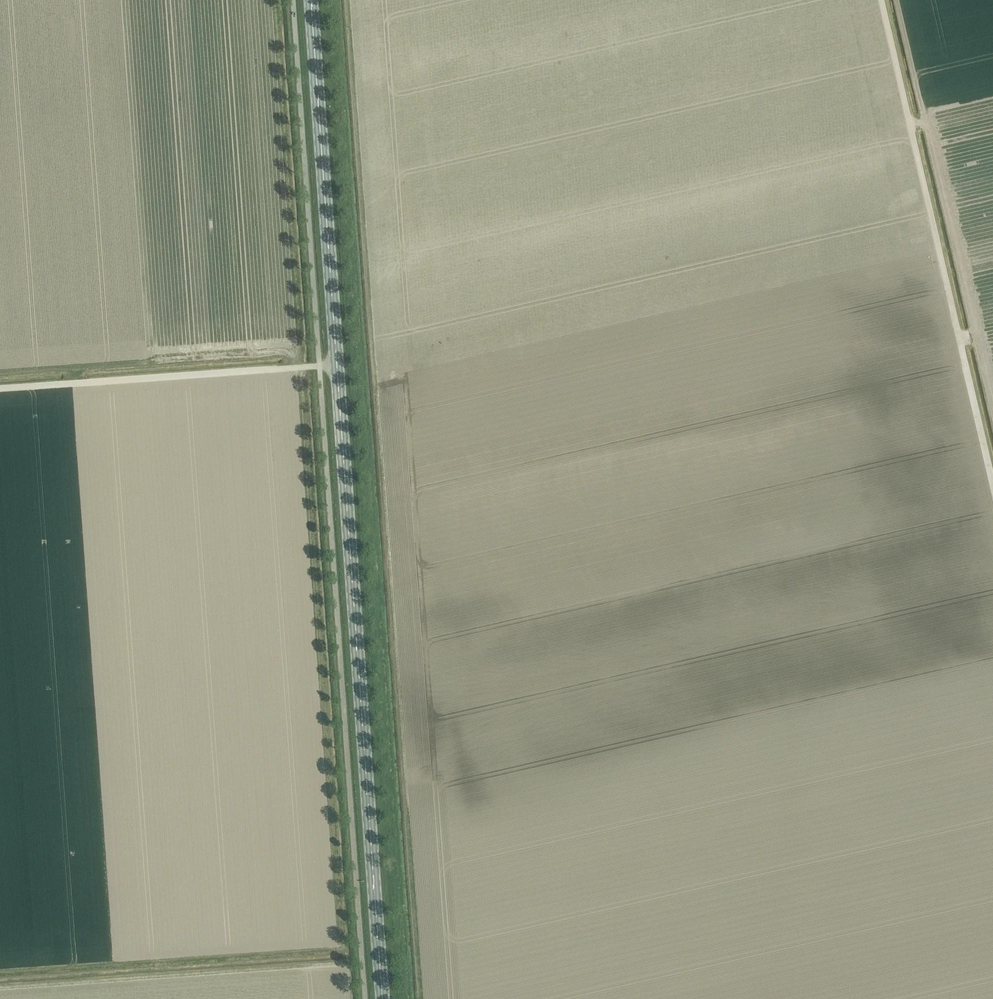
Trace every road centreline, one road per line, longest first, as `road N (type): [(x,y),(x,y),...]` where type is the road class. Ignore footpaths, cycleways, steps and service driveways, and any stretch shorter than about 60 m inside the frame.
road 1 (secondary): [(383,998),(311,0)]

